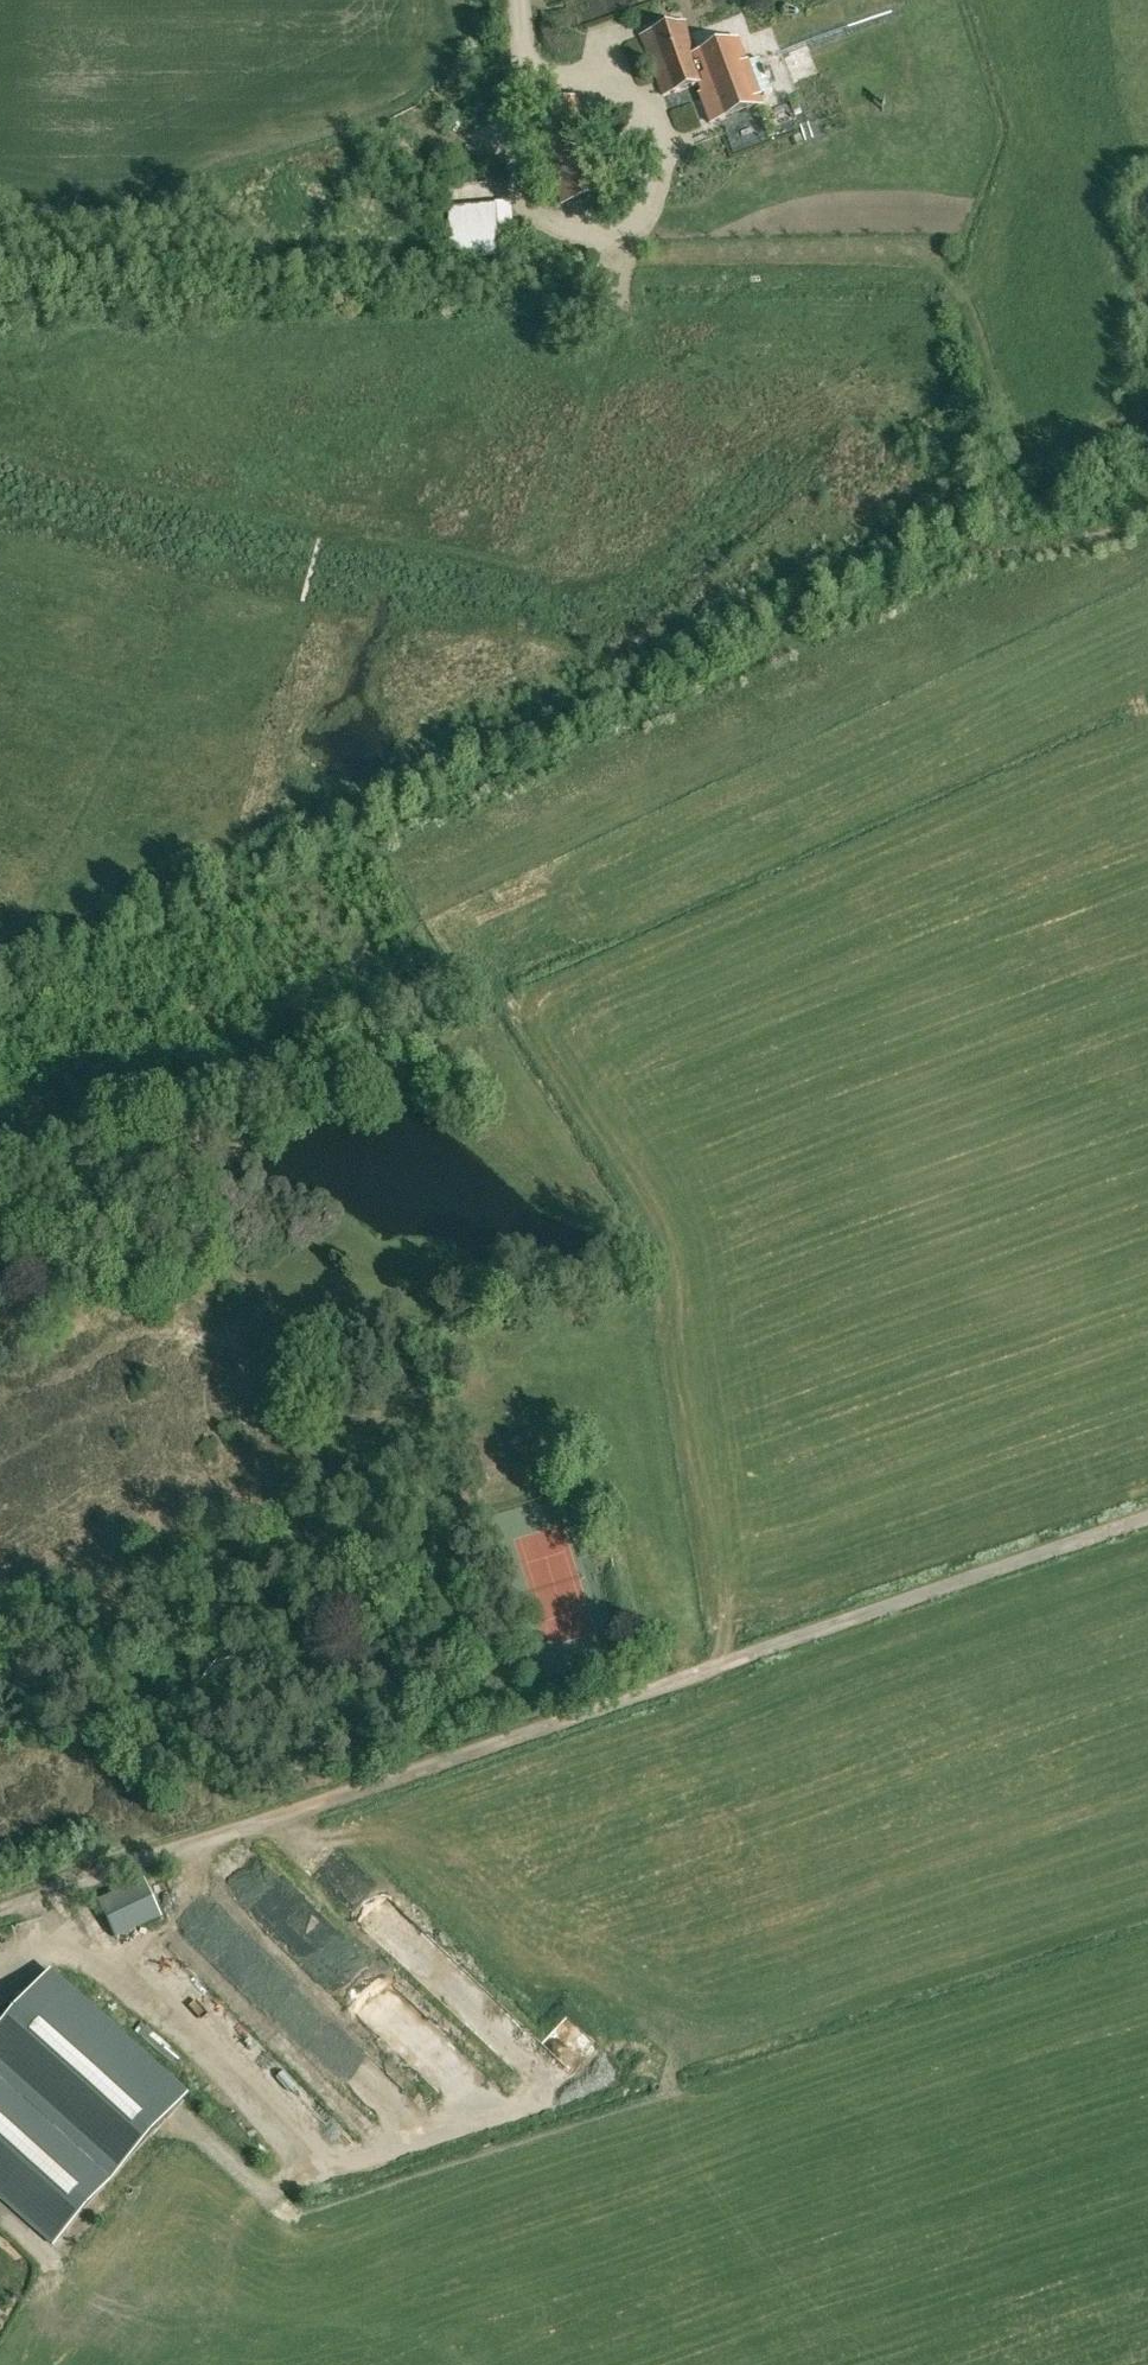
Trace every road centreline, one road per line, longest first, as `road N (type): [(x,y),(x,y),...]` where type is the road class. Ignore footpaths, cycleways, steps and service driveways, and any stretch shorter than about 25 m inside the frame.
road 1 (track): [(0,1911),(1147,1509)]
road 2 (track): [(614,311),(910,308),(944,296),(971,261),(1015,132),(974,0)]
road 3 (track): [(614,311),(0,327)]

